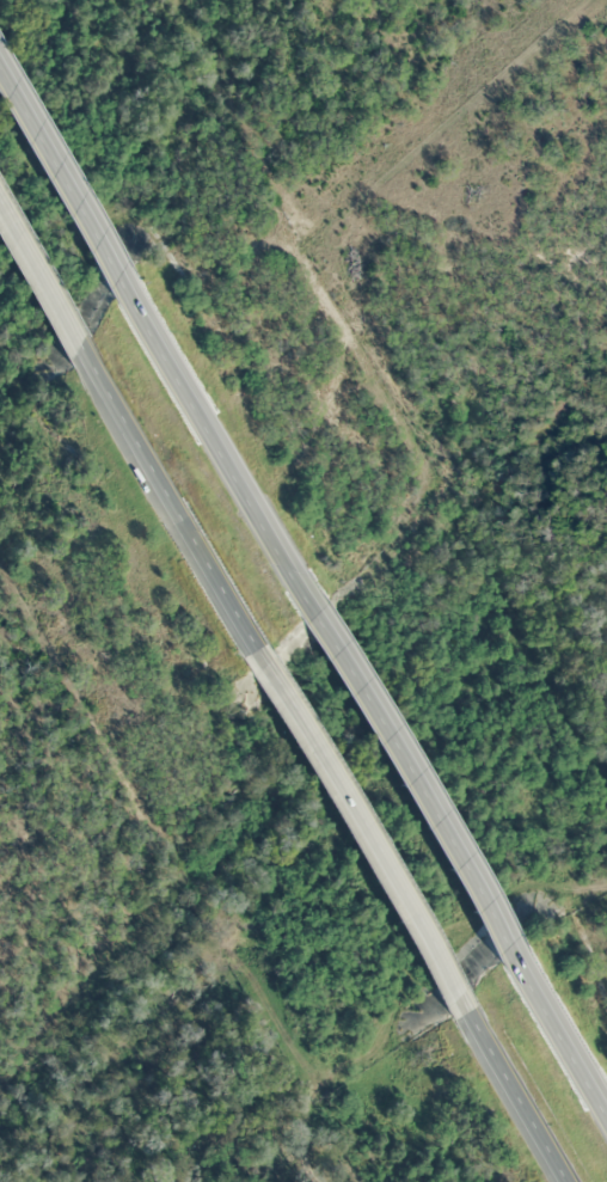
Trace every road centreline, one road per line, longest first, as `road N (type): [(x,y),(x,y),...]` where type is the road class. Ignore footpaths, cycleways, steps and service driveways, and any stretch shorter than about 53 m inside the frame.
road 1 (motorway): [(259,656),(468,1016)]
road 2 (motorway): [(510,950),(311,606)]
road 3 (motorway): [(311,606),(122,277)]
road 4 (motorway): [(78,350),(259,656)]
road 5 (motorway): [(122,277),(0,67)]
road 6 (motorway): [(468,1016),(571,1181)]
road 7 (motorway): [(606,1113),(510,950)]
road 8 (motorway): [(0,217),(78,350)]

